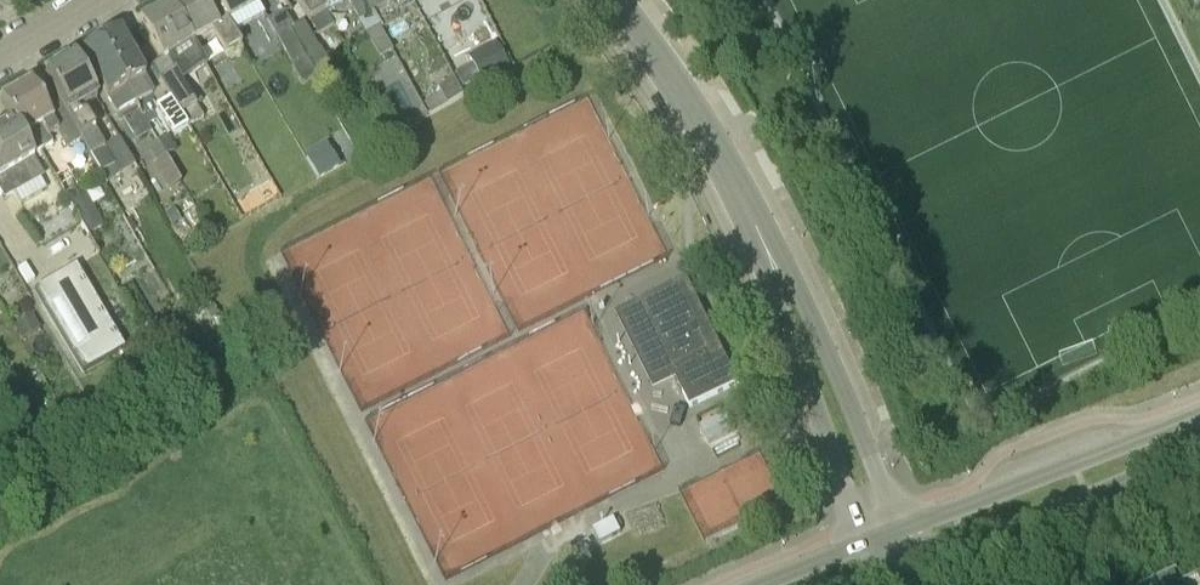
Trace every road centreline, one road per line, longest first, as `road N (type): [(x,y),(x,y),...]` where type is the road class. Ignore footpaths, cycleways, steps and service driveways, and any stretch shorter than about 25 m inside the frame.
road 1 (tertiary): [(898,572),(1199,448)]
road 2 (tertiary): [(1199,414),(897,530)]
road 3 (unclassified): [(897,530),(793,279),(762,238)]
road 4 (unclassified): [(762,238),(768,285),(868,541)]
road 5 (unclassified): [(762,238),(723,157),(615,0)]

